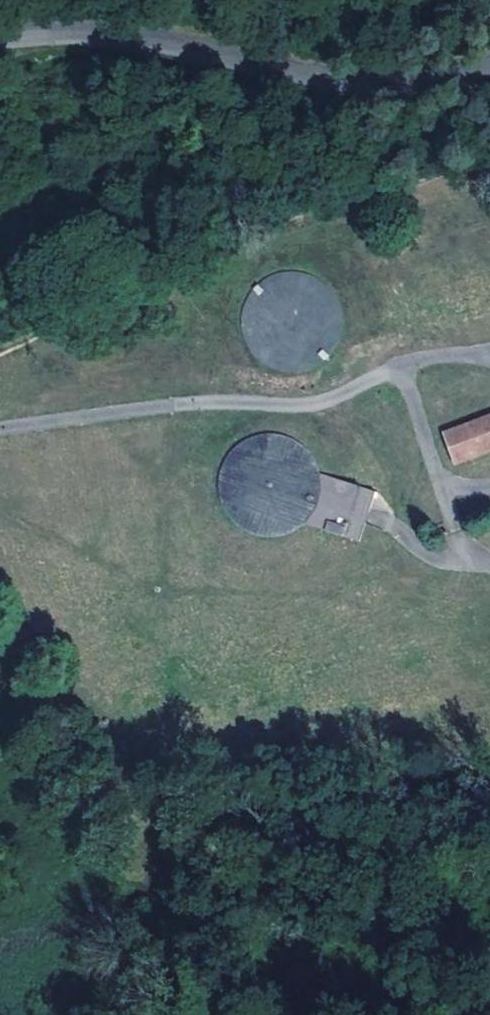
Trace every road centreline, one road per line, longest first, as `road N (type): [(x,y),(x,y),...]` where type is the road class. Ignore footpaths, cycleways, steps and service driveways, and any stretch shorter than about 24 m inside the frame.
road 1 (tertiary): [(0,36),(101,33),(212,45),(375,91),(489,68)]
road 2 (track): [(0,433),(421,363),(489,361)]
road 3 (track): [(208,1014),(254,974),(489,915)]
road 4 (track): [(489,483),(443,481),(406,386)]

